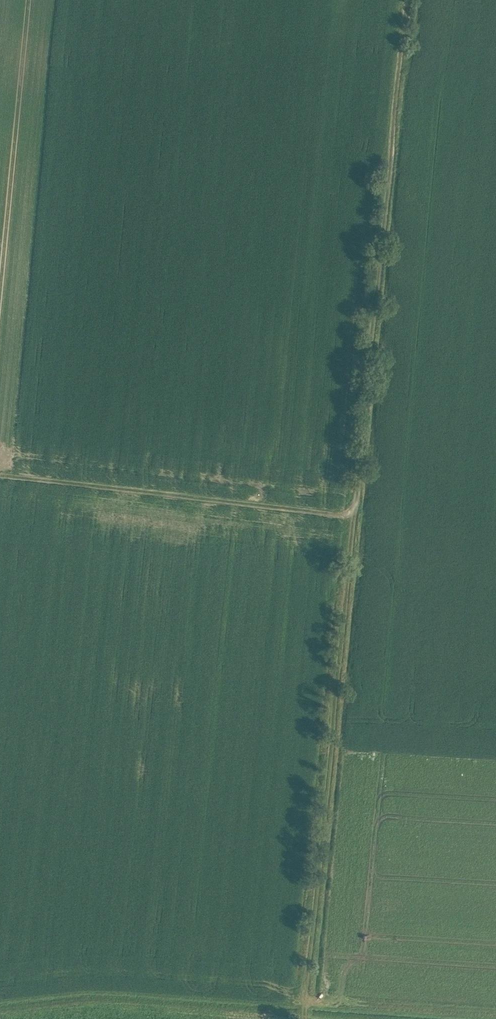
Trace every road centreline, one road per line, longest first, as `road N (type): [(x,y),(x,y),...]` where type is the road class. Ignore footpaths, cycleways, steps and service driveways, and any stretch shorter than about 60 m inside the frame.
road 1 (track): [(407,0),(304,1018)]
road 2 (track): [(355,514),(0,475)]

